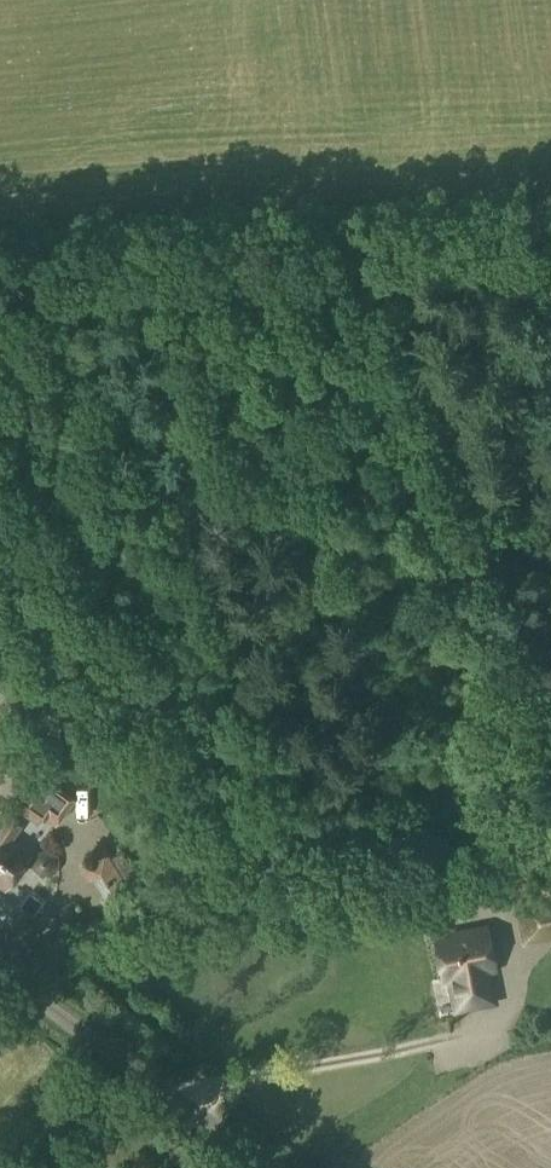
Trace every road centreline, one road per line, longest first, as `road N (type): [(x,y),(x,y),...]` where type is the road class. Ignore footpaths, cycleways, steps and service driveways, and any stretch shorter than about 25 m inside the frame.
road 1 (track): [(550,247),(0,269)]
road 2 (track): [(392,253),(492,513),(550,512)]
road 3 (unclassified): [(272,1167),(0,976)]
road 4 (track): [(550,853),(248,885)]

